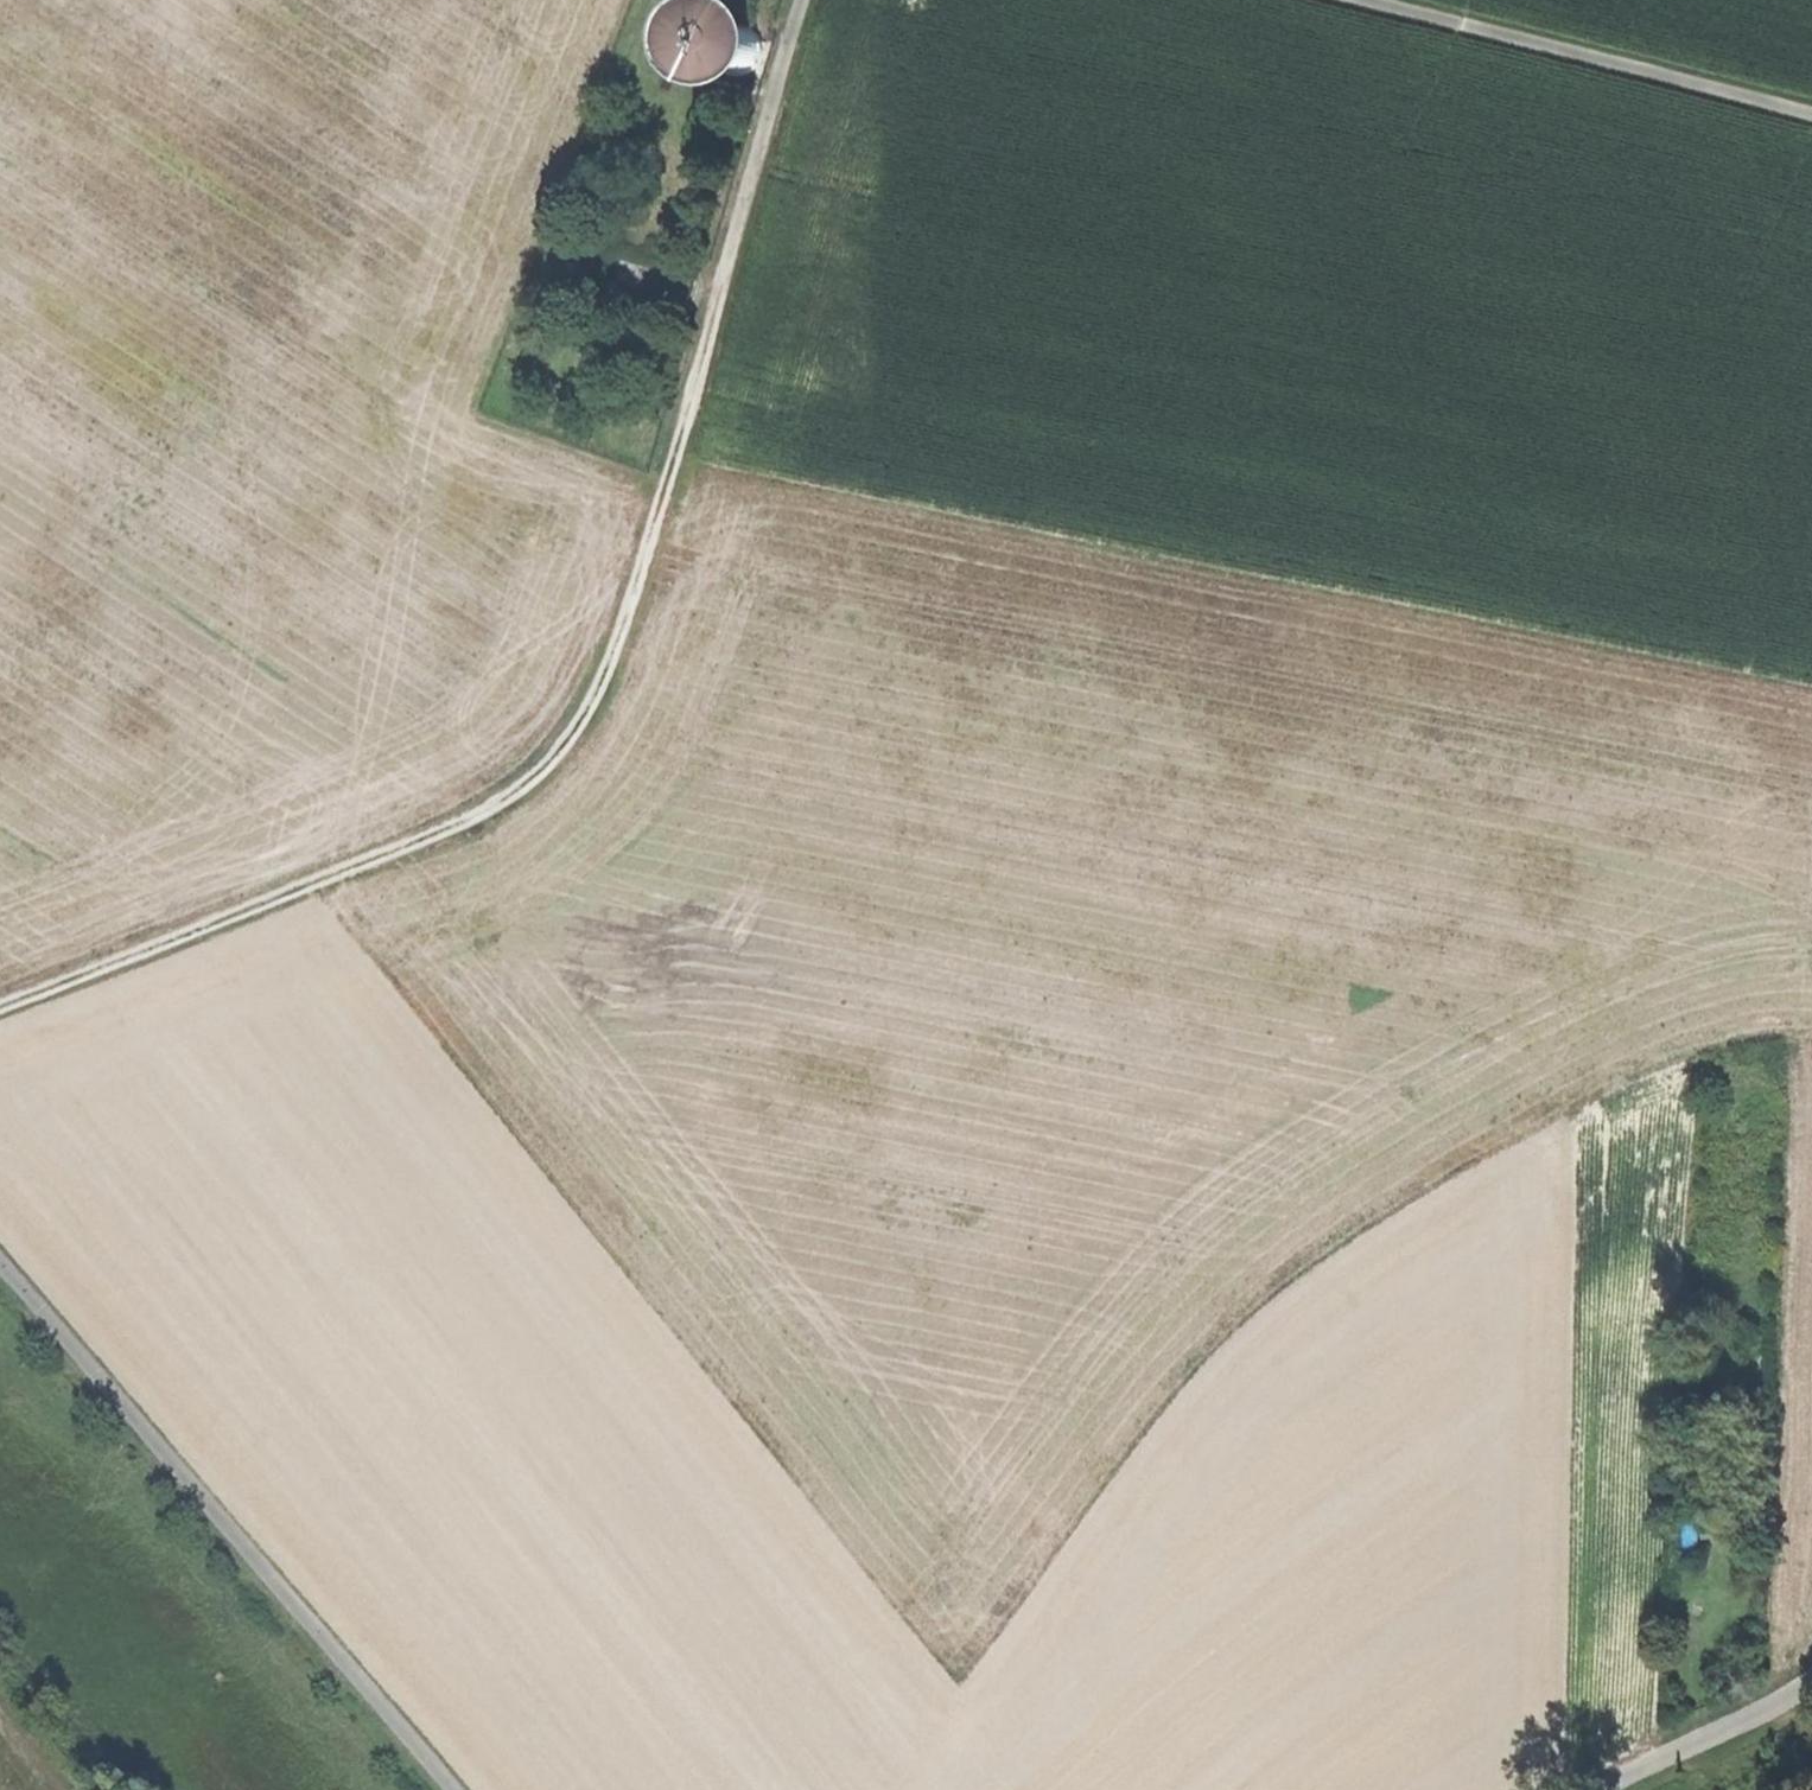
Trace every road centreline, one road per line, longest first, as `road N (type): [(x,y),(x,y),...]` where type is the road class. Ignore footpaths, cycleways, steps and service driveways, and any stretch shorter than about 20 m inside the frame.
road 1 (track): [(0,1011),(445,834),(577,748),(616,659),(804,0)]
road 2 (track): [(0,1277),(209,1534),(439,1789)]
road 3 (track): [(1342,0),(1811,119)]
road 4 (track): [(1609,1789),(1811,1683)]

